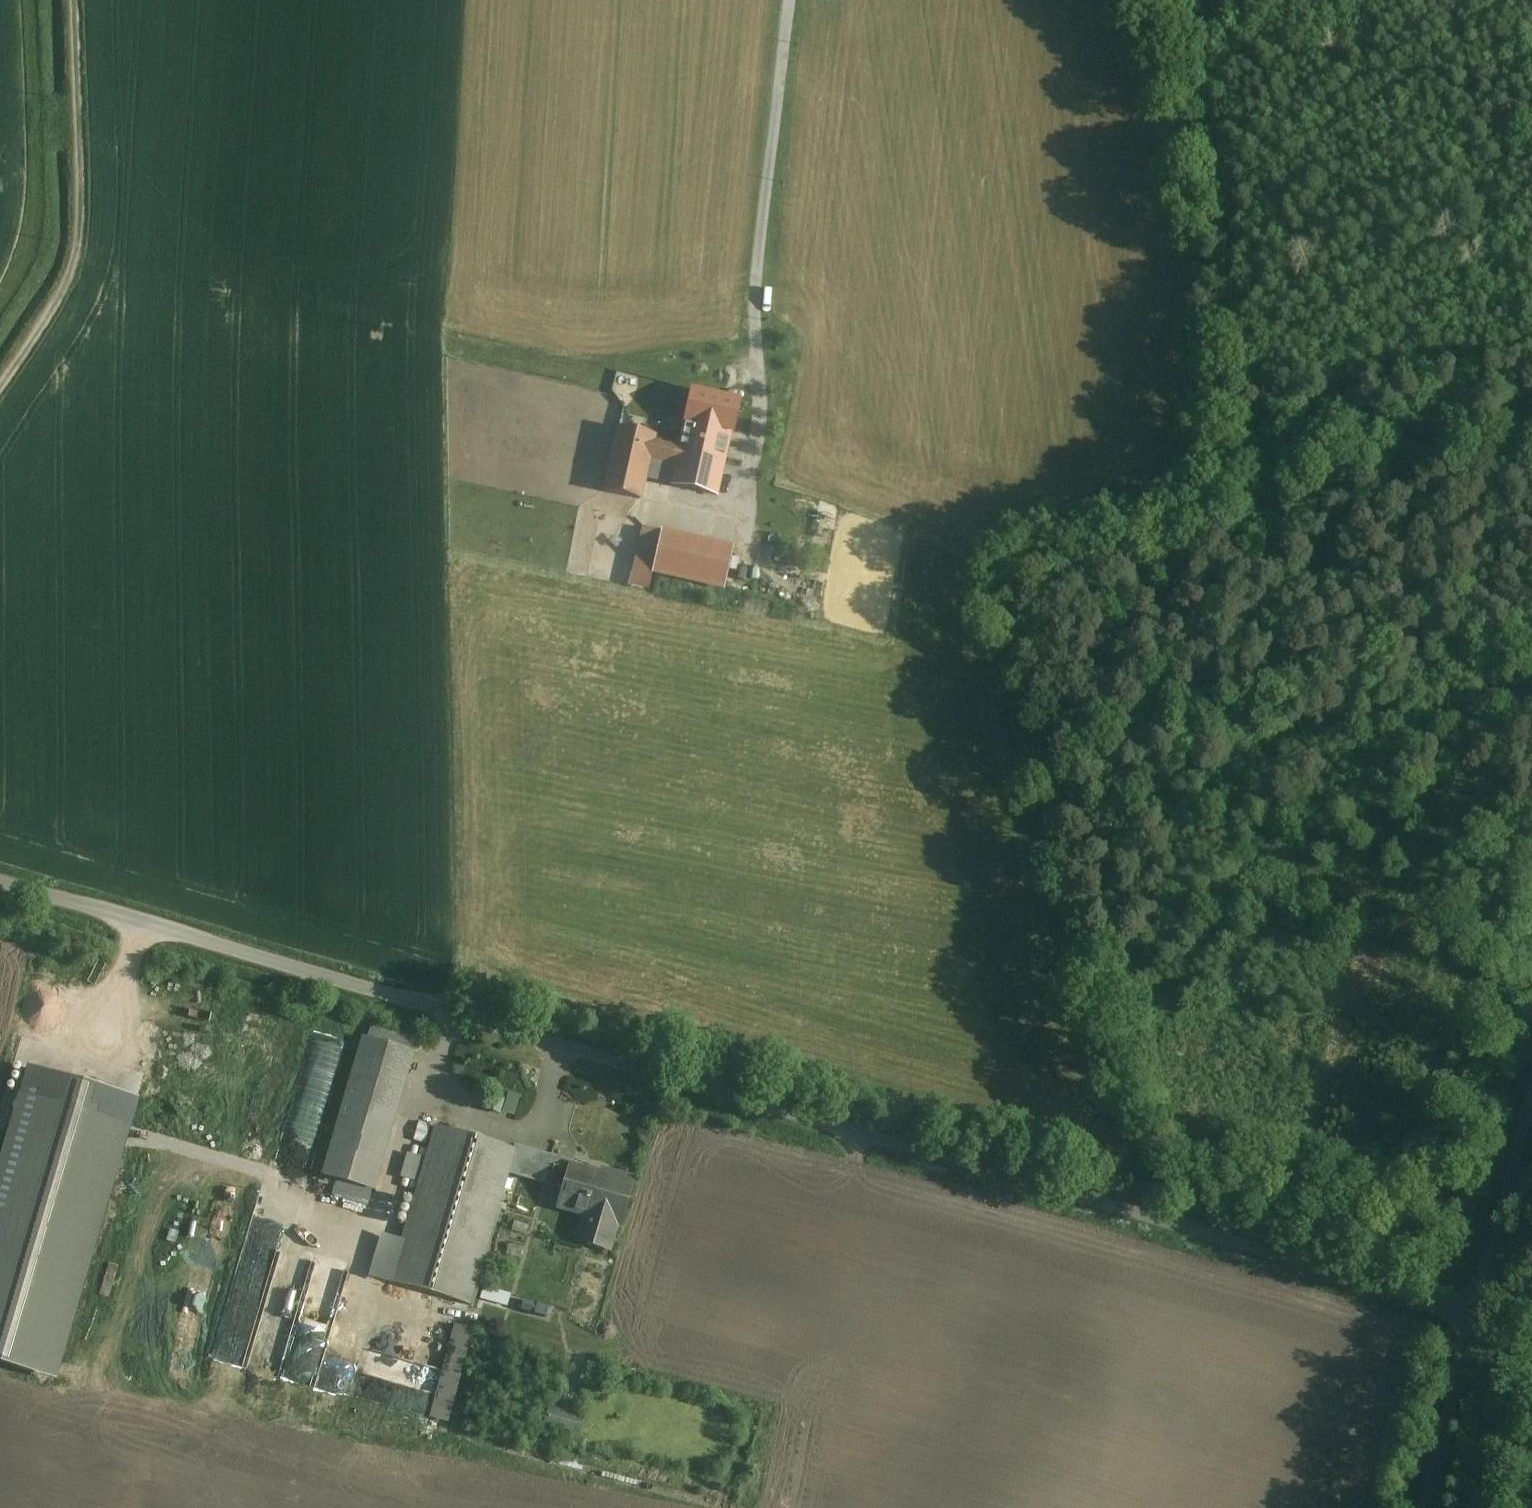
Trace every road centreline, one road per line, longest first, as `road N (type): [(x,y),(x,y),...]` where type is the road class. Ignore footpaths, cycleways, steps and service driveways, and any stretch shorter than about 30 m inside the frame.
road 1 (unclassified): [(0,880),(1127,1208),(1473,1319)]
road 2 (track): [(762,370),(731,362),(624,379),(81,247)]
road 3 (track): [(0,385),(67,283),(81,247),(75,0)]
road 4 (track): [(432,1091),(367,1274),(392,1316)]
road 5 (unclassified): [(1473,1319),(1531,1110)]
road 6 (unclassified): [(1424,1507),(1473,1319)]

